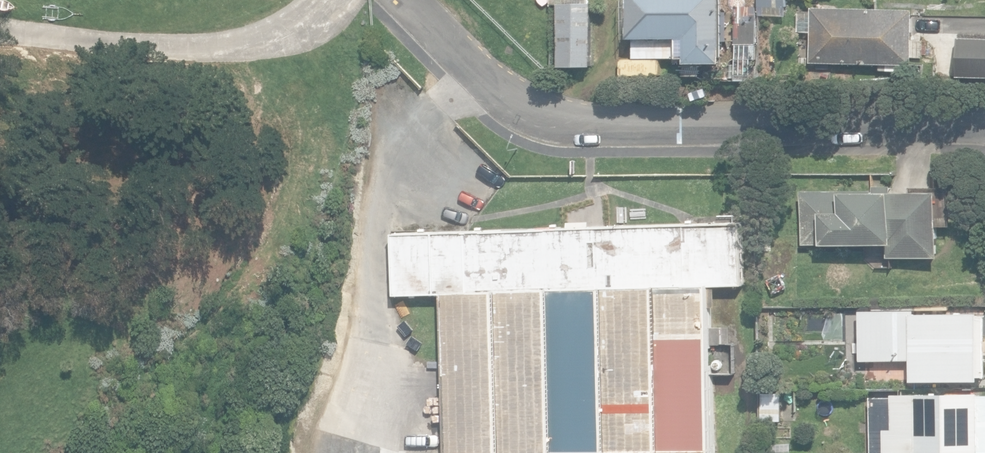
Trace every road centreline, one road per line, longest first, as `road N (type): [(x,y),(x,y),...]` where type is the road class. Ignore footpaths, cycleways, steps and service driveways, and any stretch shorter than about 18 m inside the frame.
road 1 (residential): [(984,126),(558,125),(495,93),(407,0)]
road 2 (track): [(0,29),(202,48),(283,34),(327,0)]

